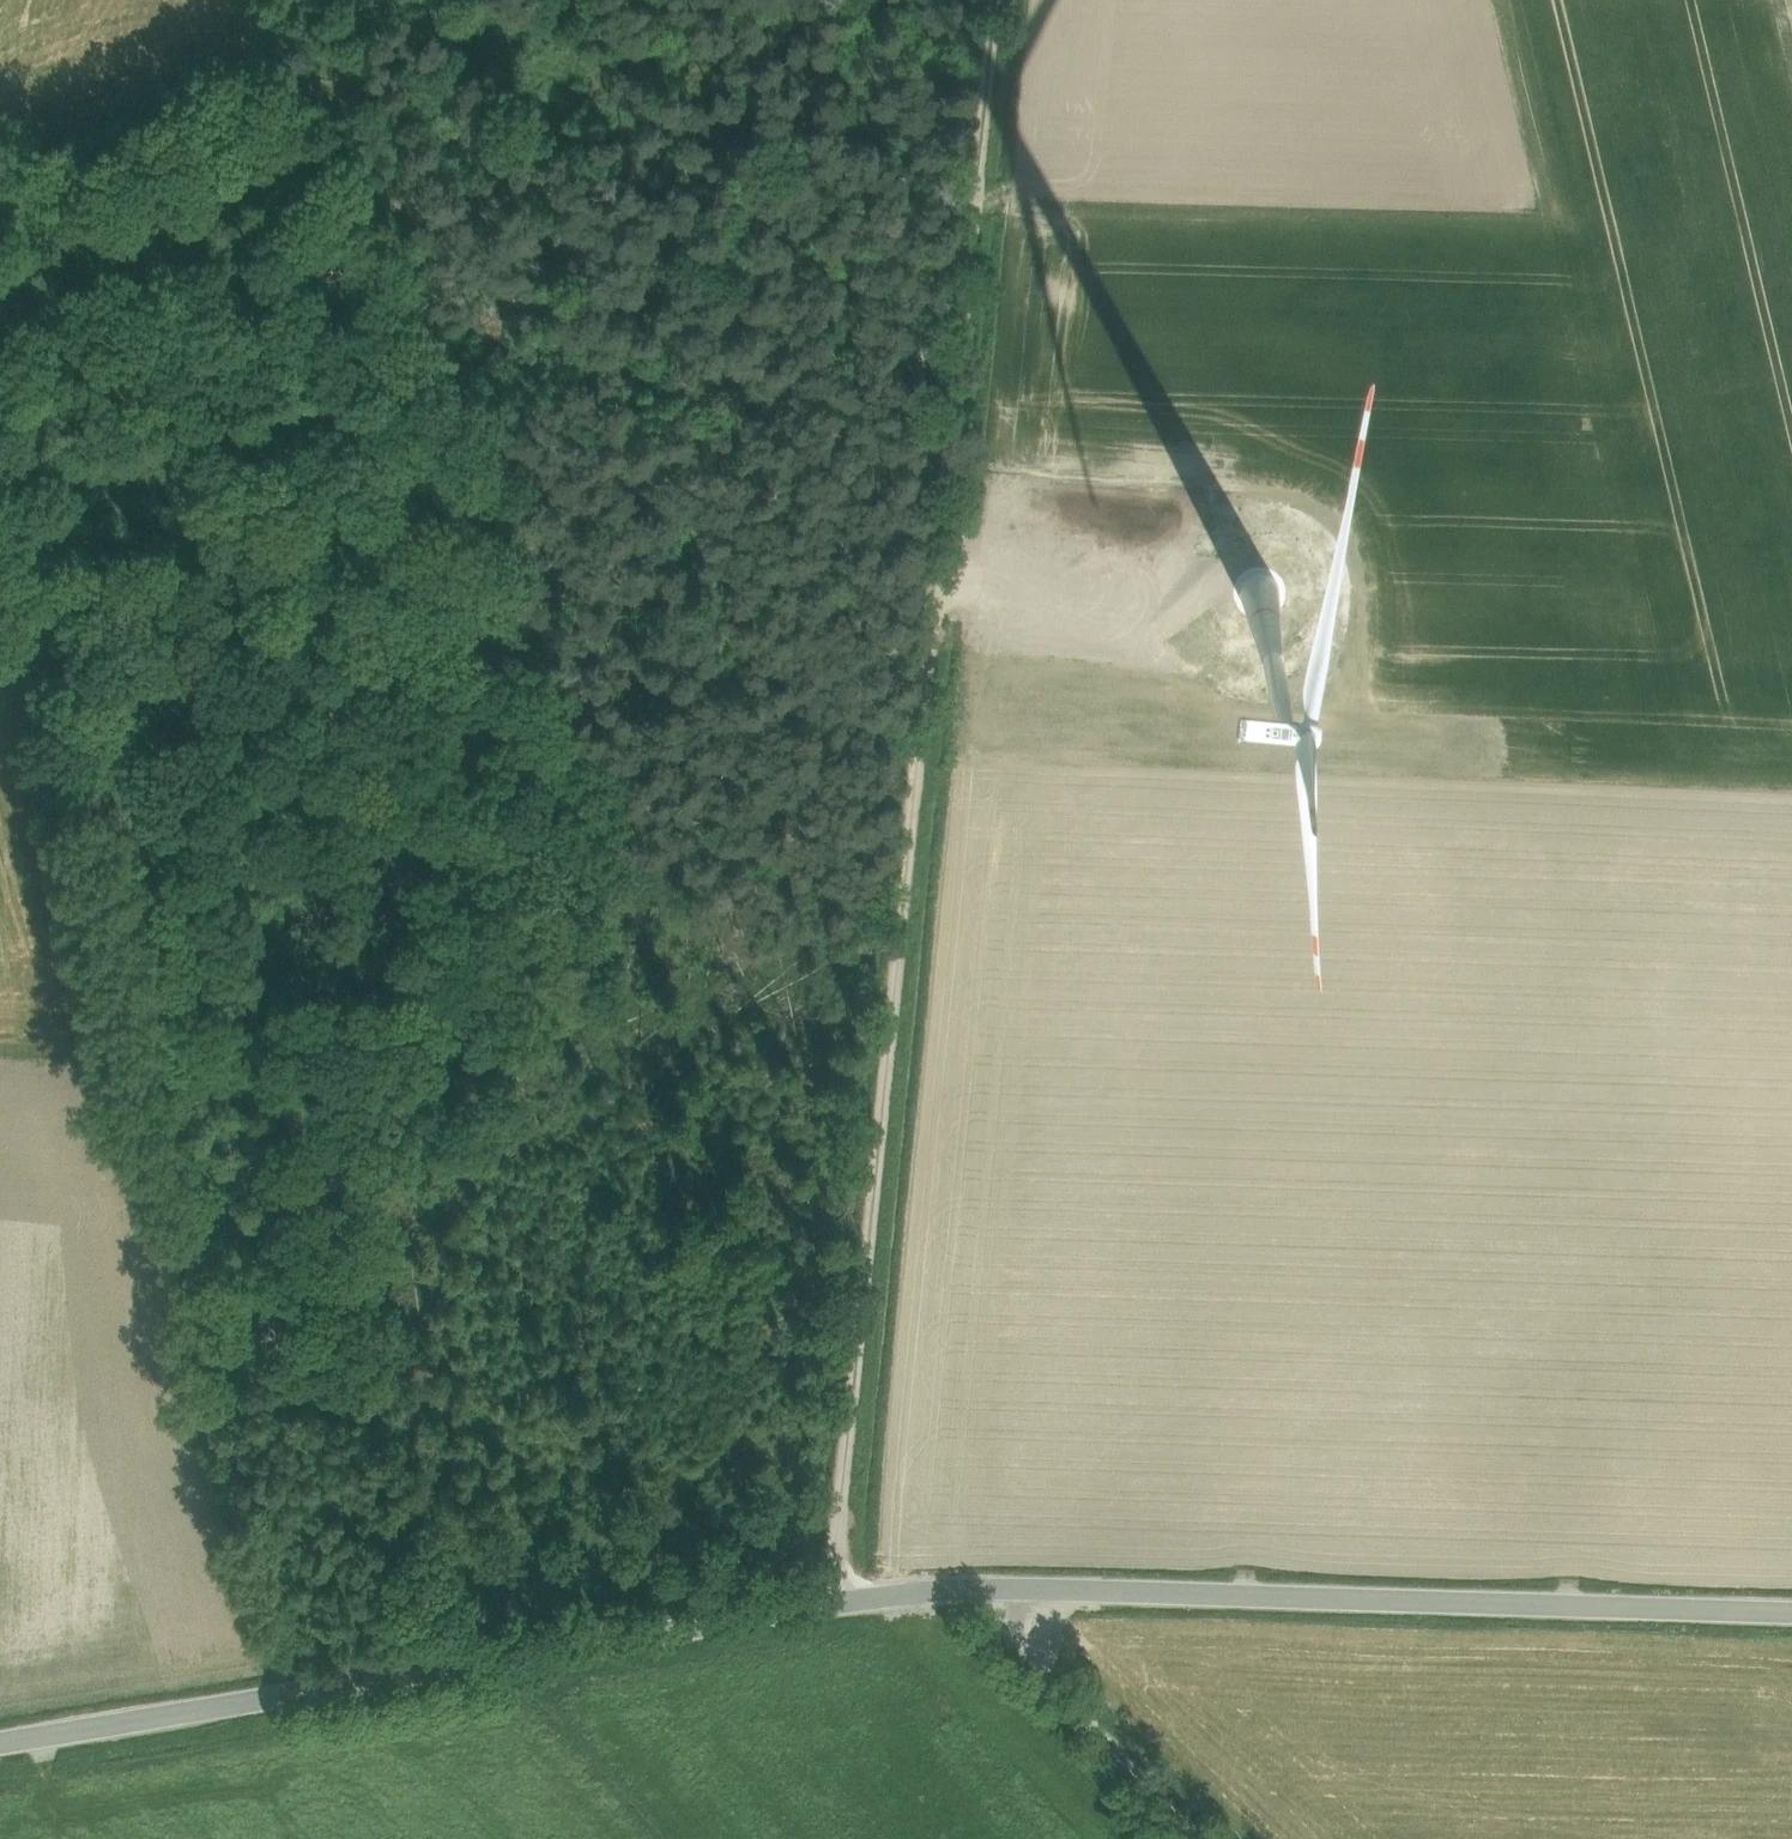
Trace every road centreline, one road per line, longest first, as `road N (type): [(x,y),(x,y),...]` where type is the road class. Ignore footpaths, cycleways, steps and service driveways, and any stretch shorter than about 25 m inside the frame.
road 1 (tertiary): [(1791,1608),(1070,1587),(853,1600),(0,1742)]
road 2 (track): [(853,1600),(997,0)]
road 3 (track): [(1201,1838),(1001,1626),(982,1592)]
road 4 (track): [(944,561),(1192,579)]

